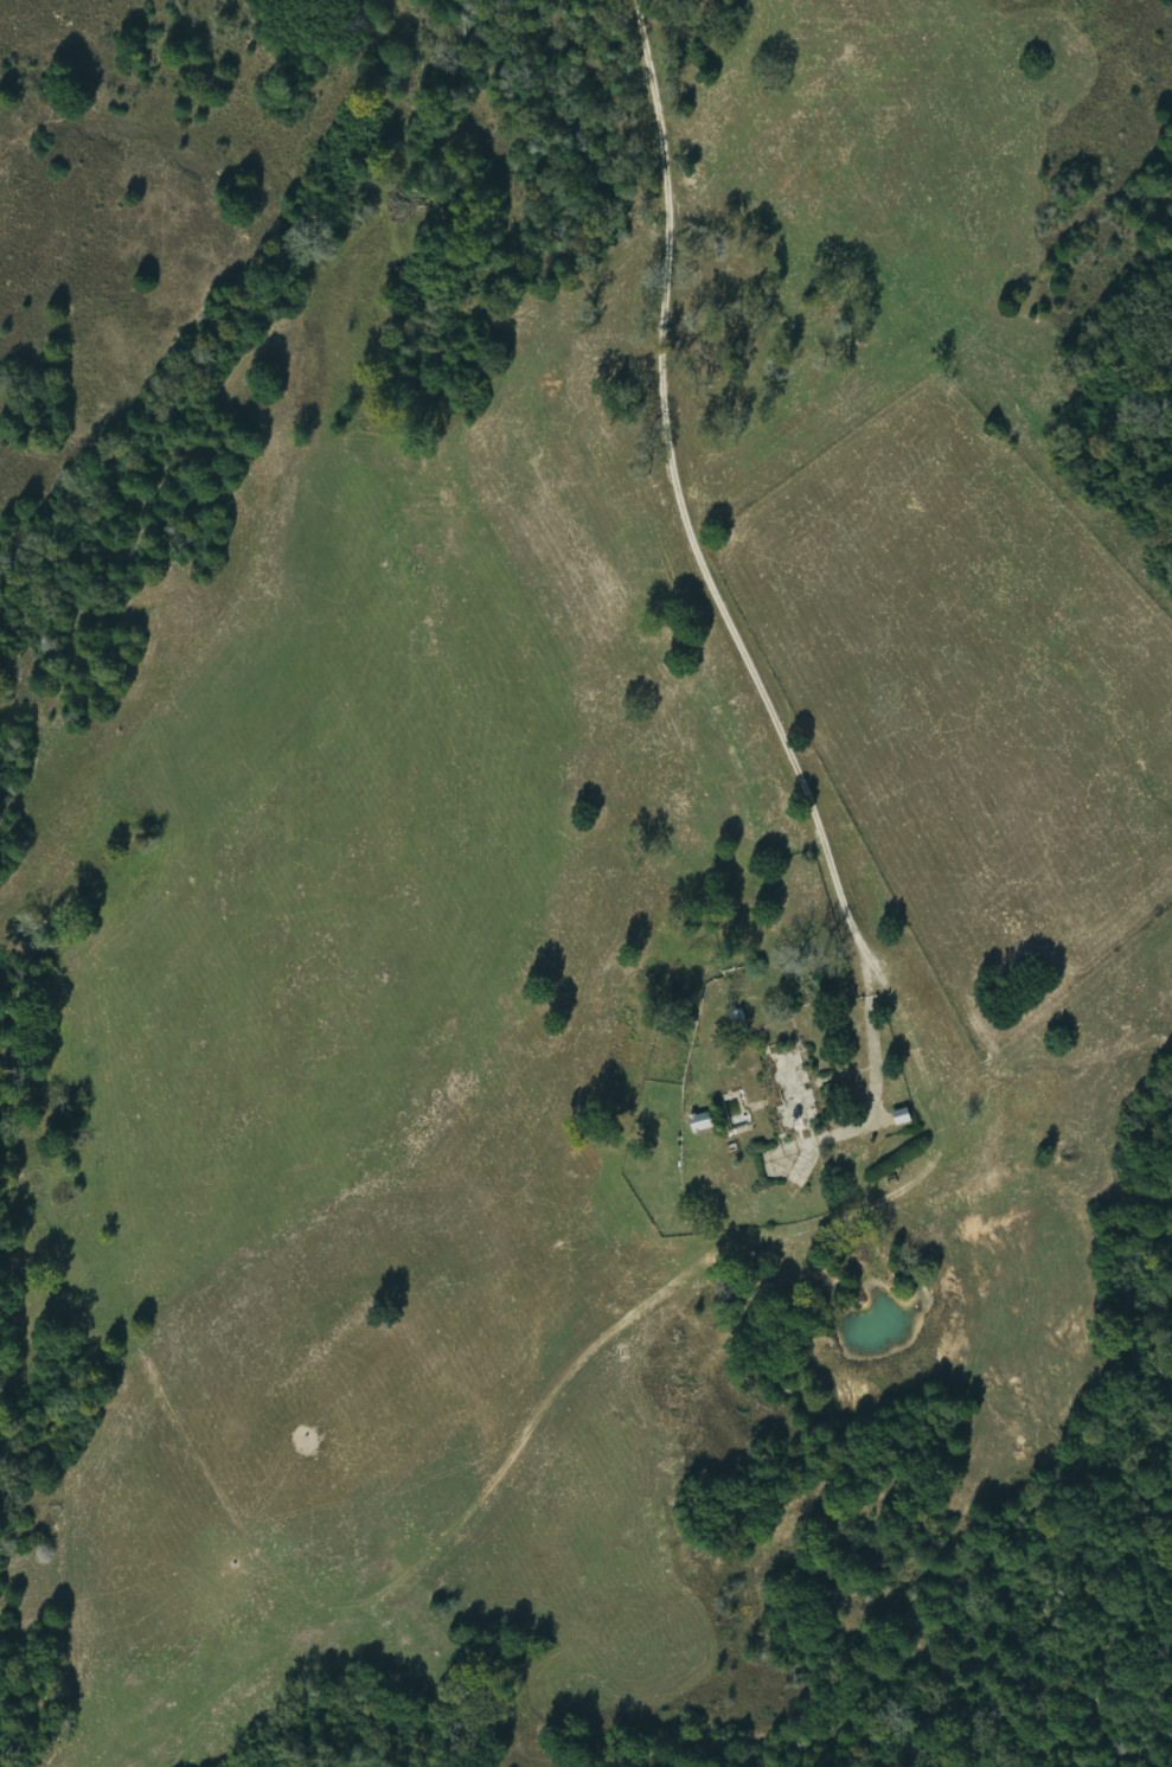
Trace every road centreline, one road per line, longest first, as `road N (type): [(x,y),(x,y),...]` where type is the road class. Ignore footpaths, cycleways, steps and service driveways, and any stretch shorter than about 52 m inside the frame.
road 1 (residential): [(194,1766),(604,1382),(809,1099),(833,940),(769,793),(680,627),(646,533),(634,0)]

